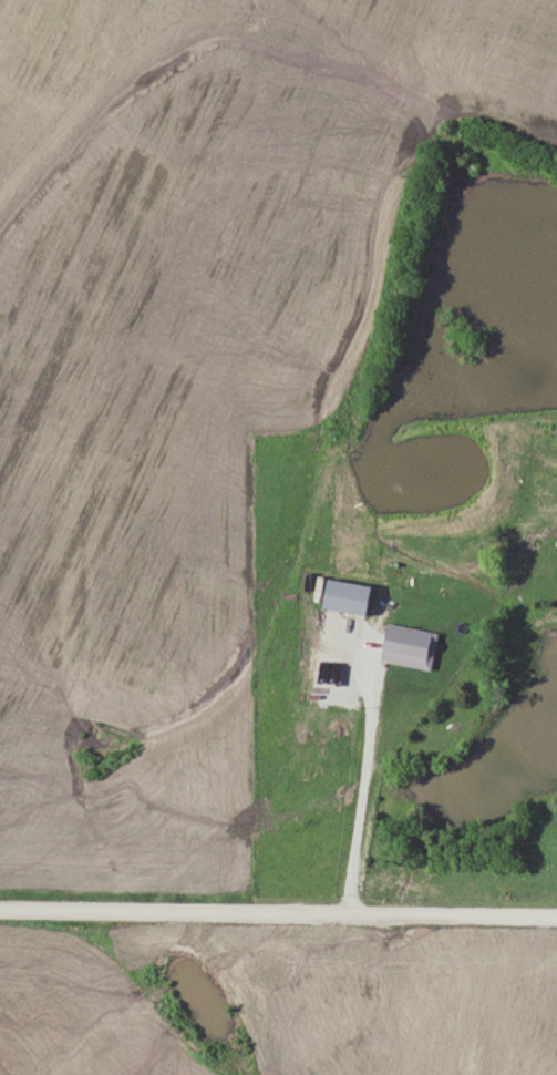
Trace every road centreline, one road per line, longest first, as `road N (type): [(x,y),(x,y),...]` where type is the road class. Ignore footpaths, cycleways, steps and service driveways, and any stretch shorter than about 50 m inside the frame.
road 1 (residential): [(0,912),(556,919)]

